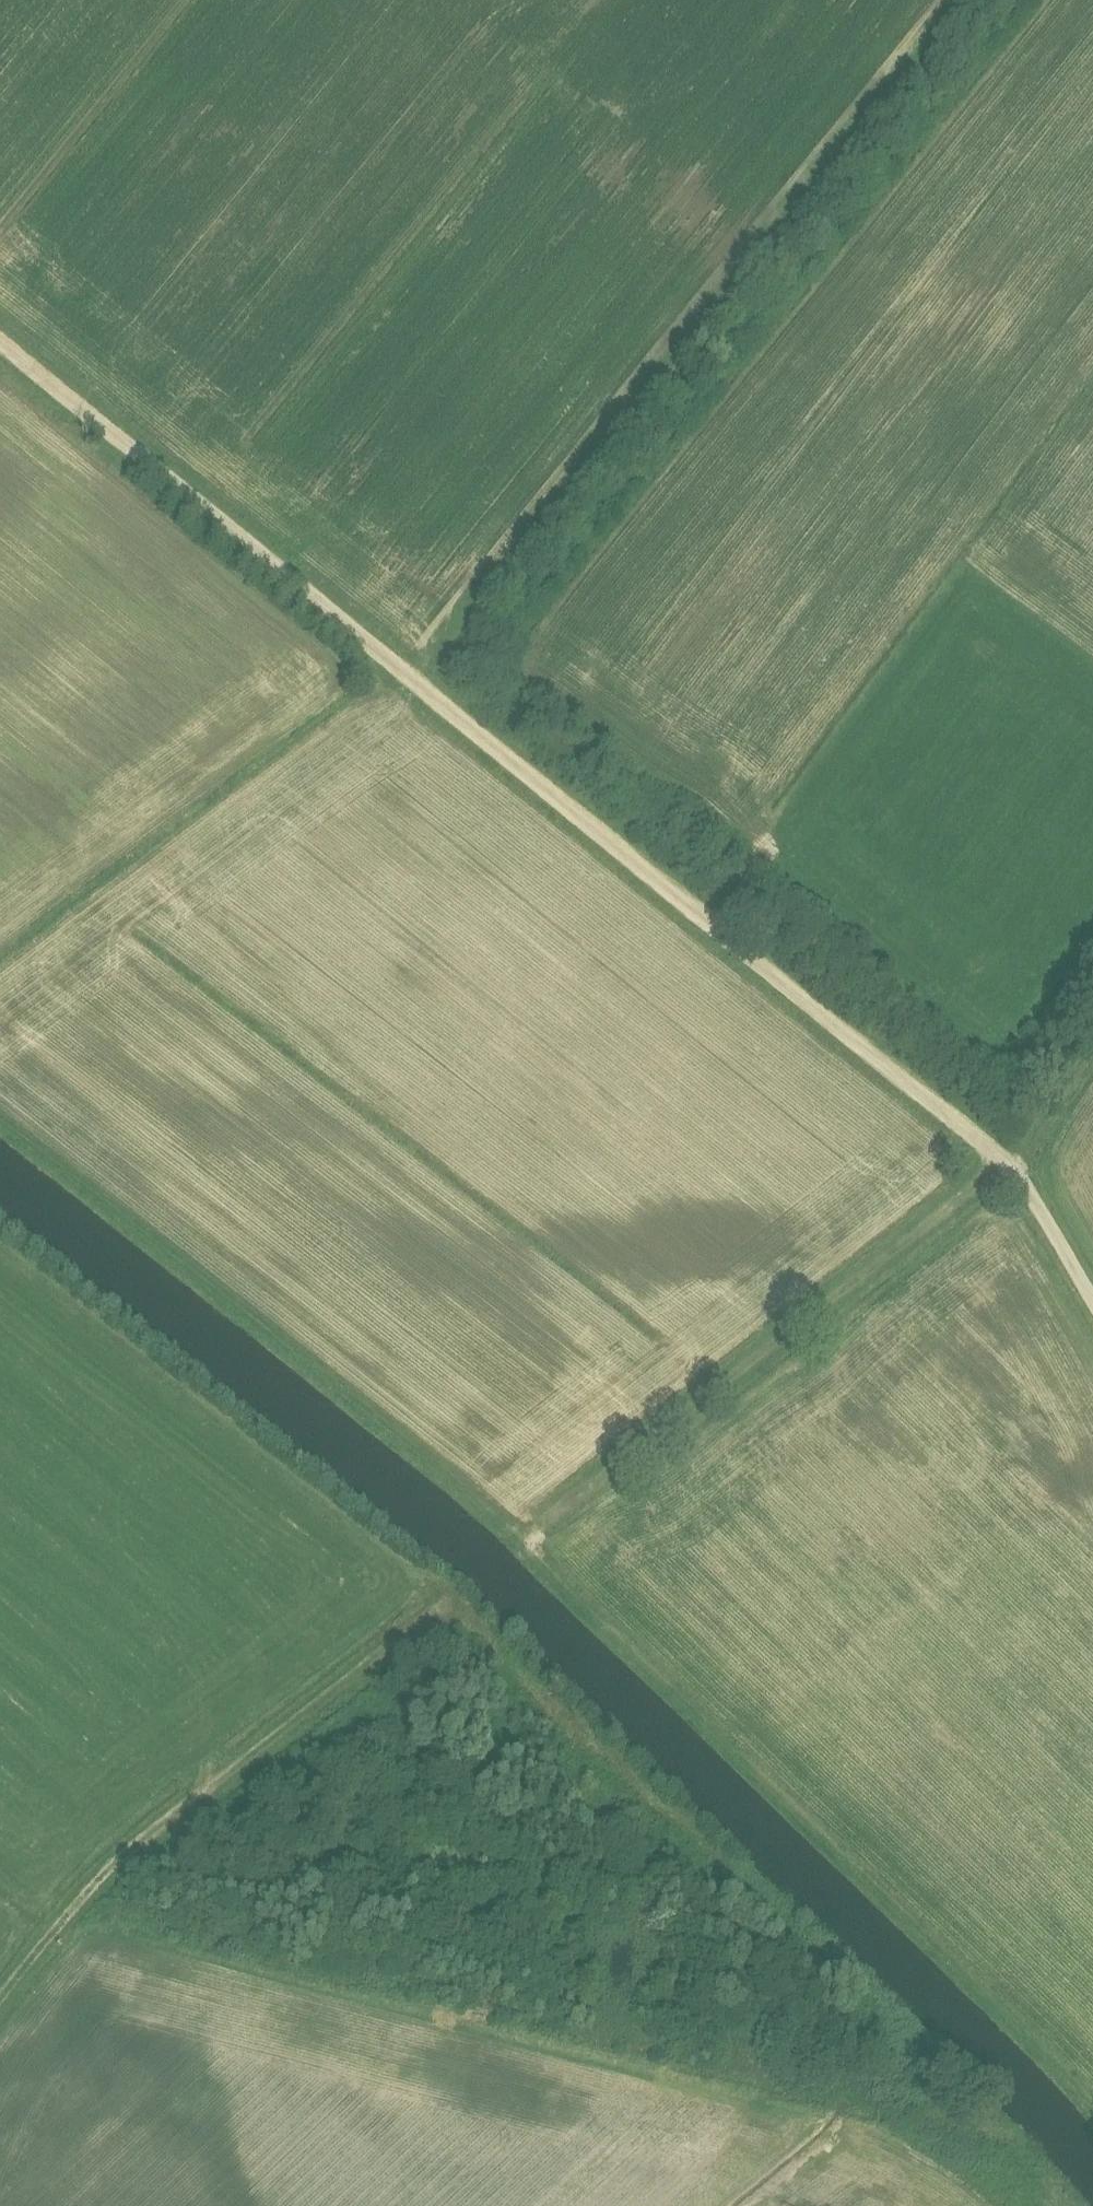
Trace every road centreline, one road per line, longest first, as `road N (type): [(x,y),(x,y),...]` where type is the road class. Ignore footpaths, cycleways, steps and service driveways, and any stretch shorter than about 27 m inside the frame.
road 1 (track): [(0,343),(957,1122),(1025,1190),(1092,1304)]
road 2 (track): [(1004,1164),(524,1545)]
road 3 (track): [(447,1604),(106,1872),(0,1994)]

